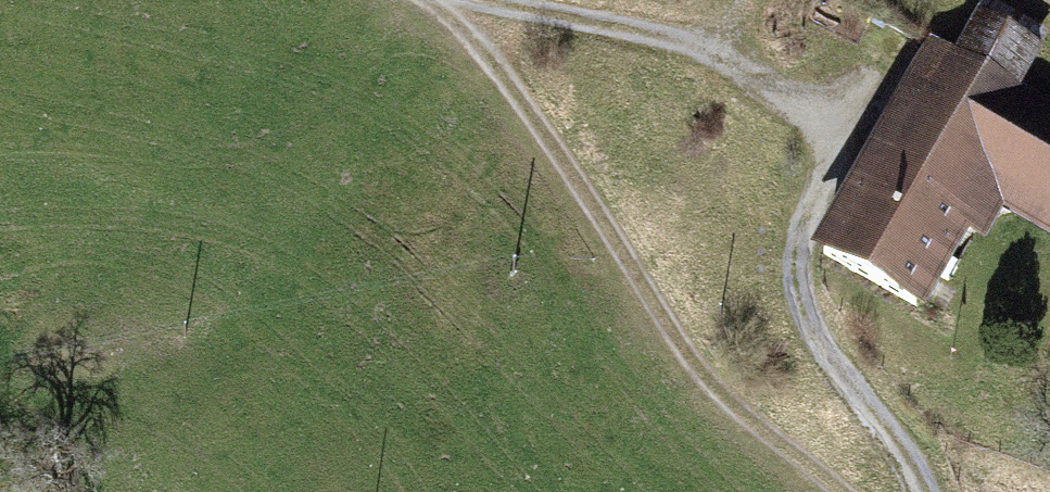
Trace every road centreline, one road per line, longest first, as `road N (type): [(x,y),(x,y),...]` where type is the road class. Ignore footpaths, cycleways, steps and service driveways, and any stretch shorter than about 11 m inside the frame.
road 1 (track): [(832,491),(687,361),(526,93),(439,0)]
road 2 (track): [(464,0),(723,44)]

